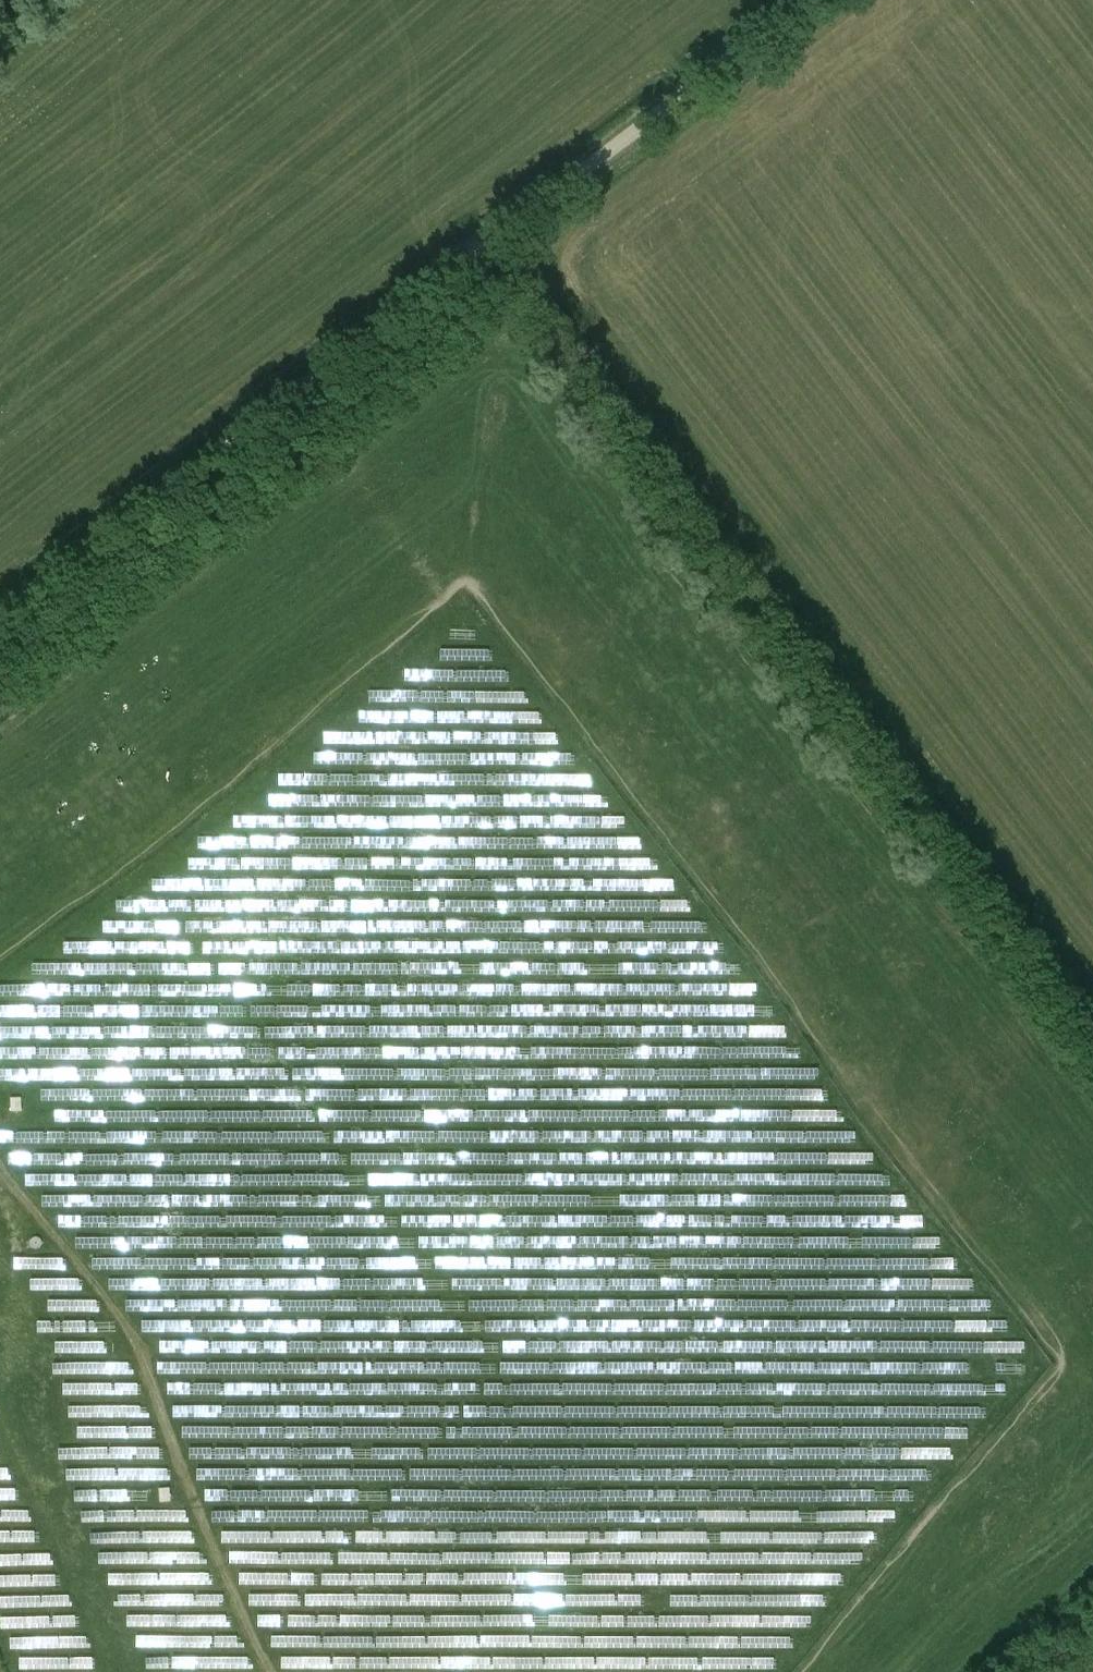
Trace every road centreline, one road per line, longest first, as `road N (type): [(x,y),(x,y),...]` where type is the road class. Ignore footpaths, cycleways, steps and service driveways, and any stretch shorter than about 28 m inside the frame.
road 1 (unclassified): [(0,618),(804,0)]
road 2 (track): [(0,1387),(37,1505),(105,1671)]

